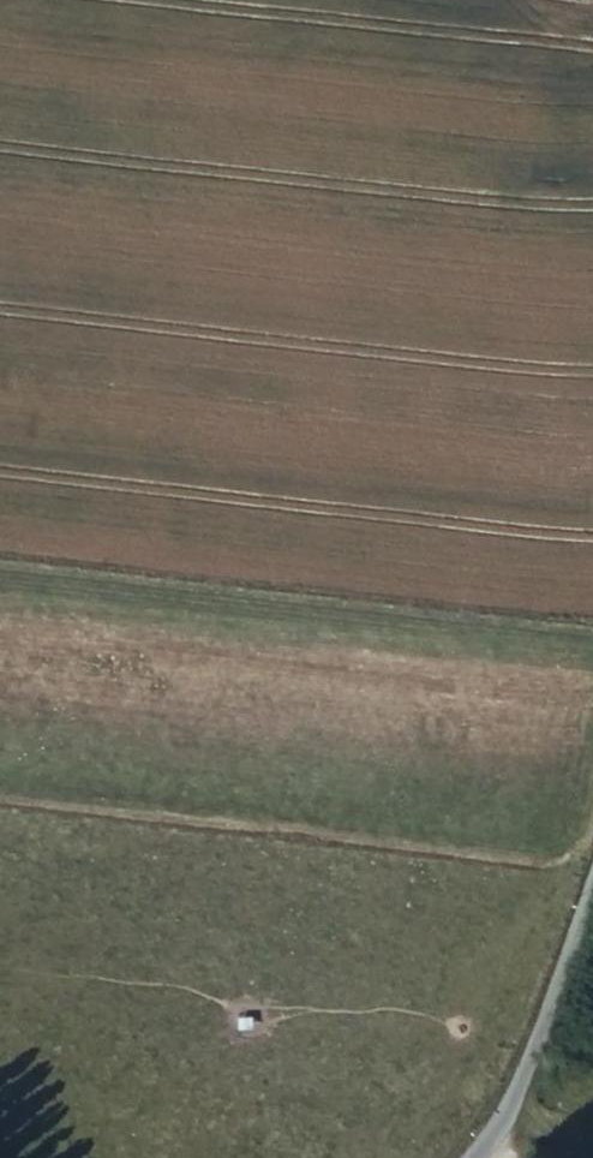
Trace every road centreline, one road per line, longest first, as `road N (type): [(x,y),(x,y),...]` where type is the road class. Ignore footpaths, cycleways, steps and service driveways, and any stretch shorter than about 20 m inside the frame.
road 1 (unclassified): [(592,872),(509,1097),(463,1157)]

